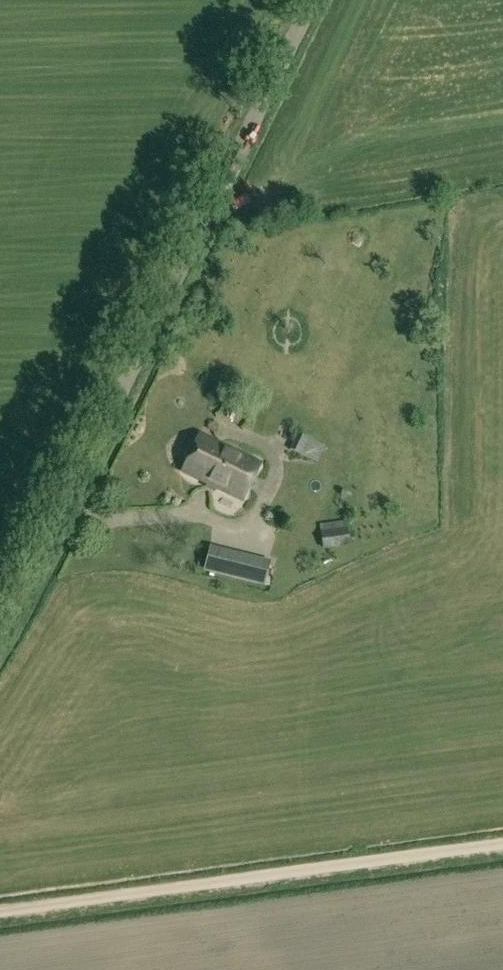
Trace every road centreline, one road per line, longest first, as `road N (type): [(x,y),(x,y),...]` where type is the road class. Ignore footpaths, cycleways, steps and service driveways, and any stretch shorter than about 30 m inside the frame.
road 1 (unclassified): [(0,627),(313,0)]
road 2 (track): [(0,910),(502,846)]

